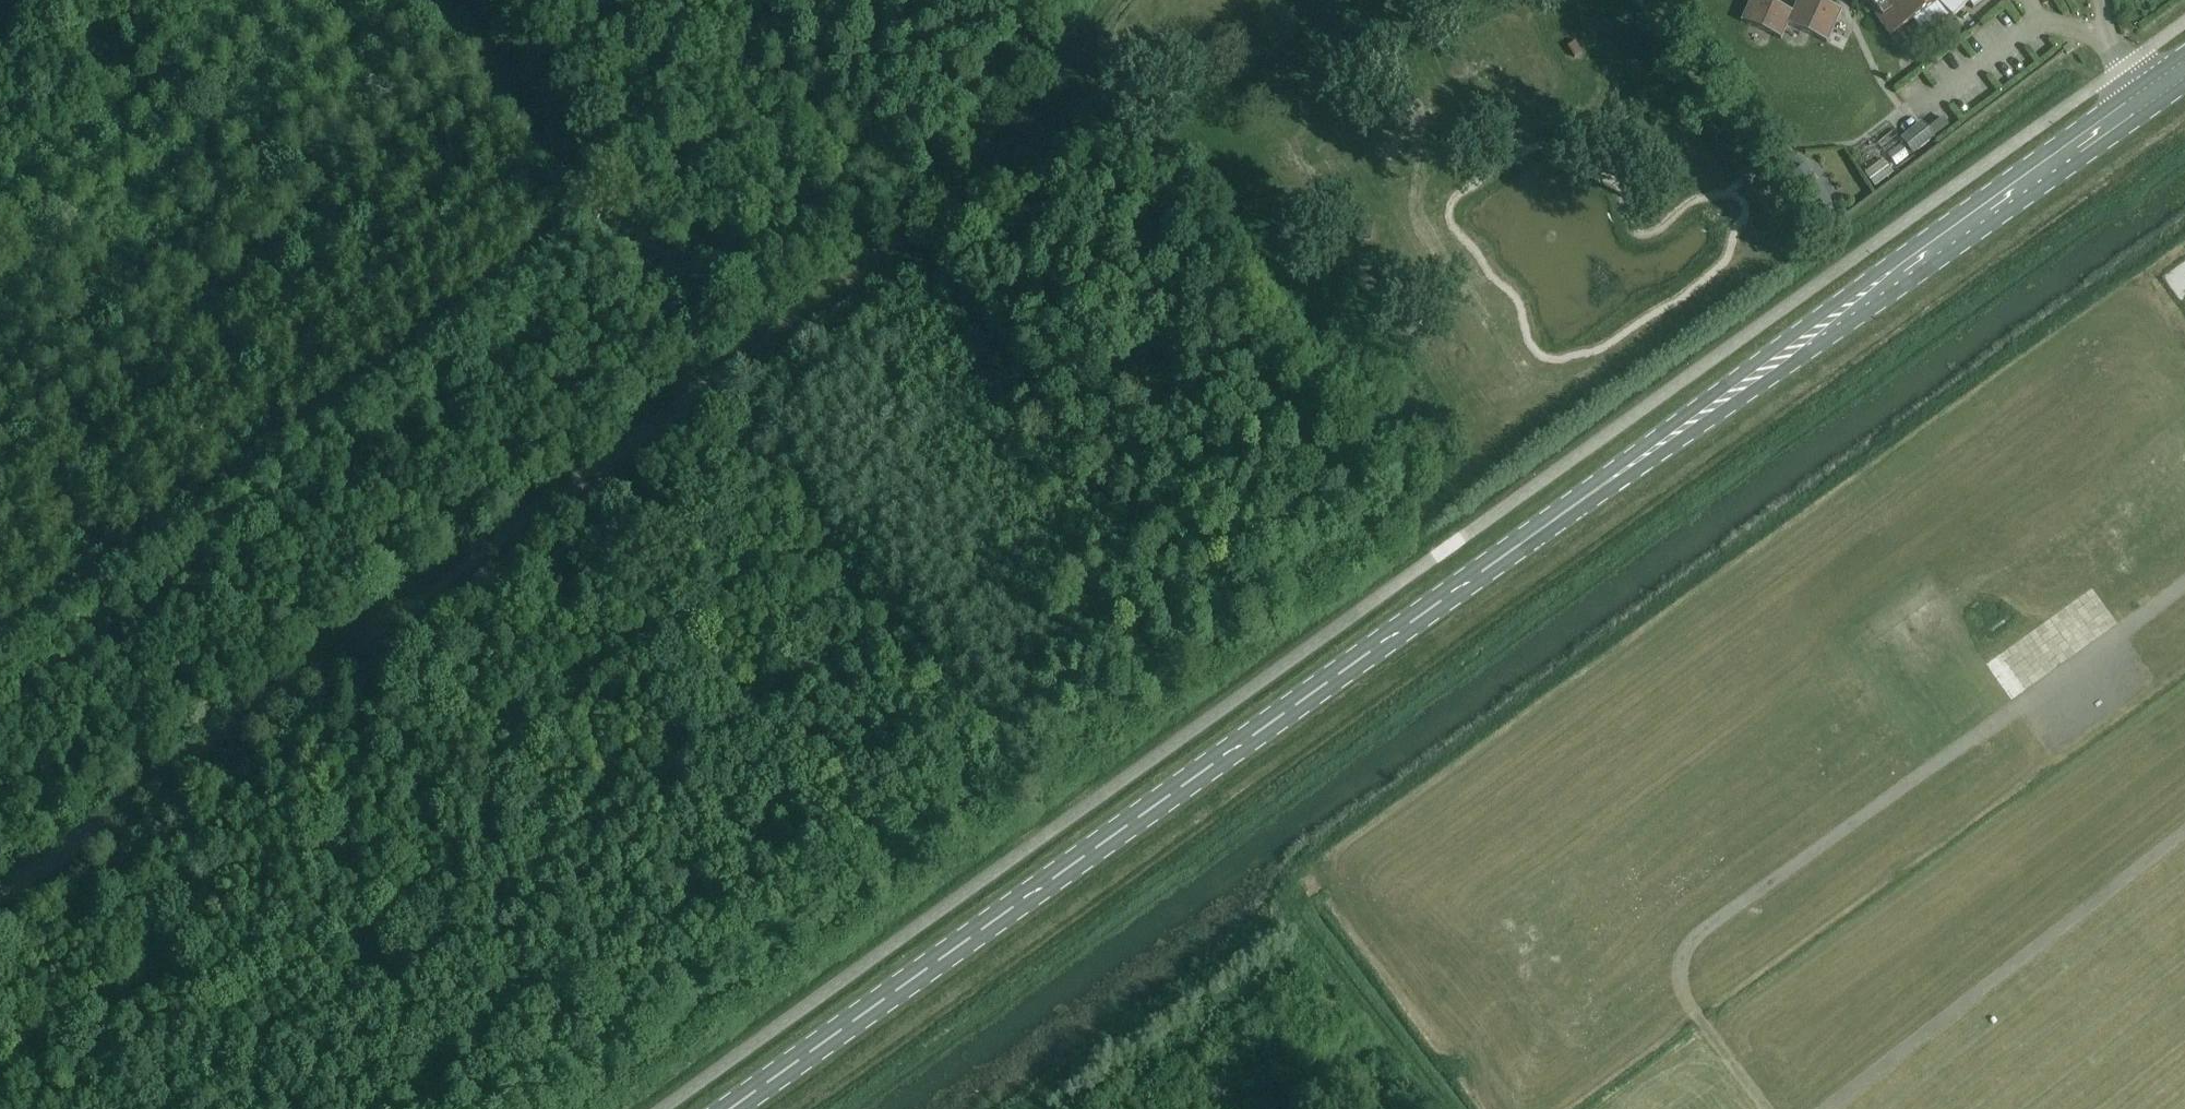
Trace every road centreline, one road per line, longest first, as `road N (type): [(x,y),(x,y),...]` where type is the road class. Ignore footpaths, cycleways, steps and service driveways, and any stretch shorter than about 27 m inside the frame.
road 1 (primary): [(731,1108),(2184,75)]
road 2 (track): [(1122,0),(962,203),(822,295),(651,429),(0,891)]

